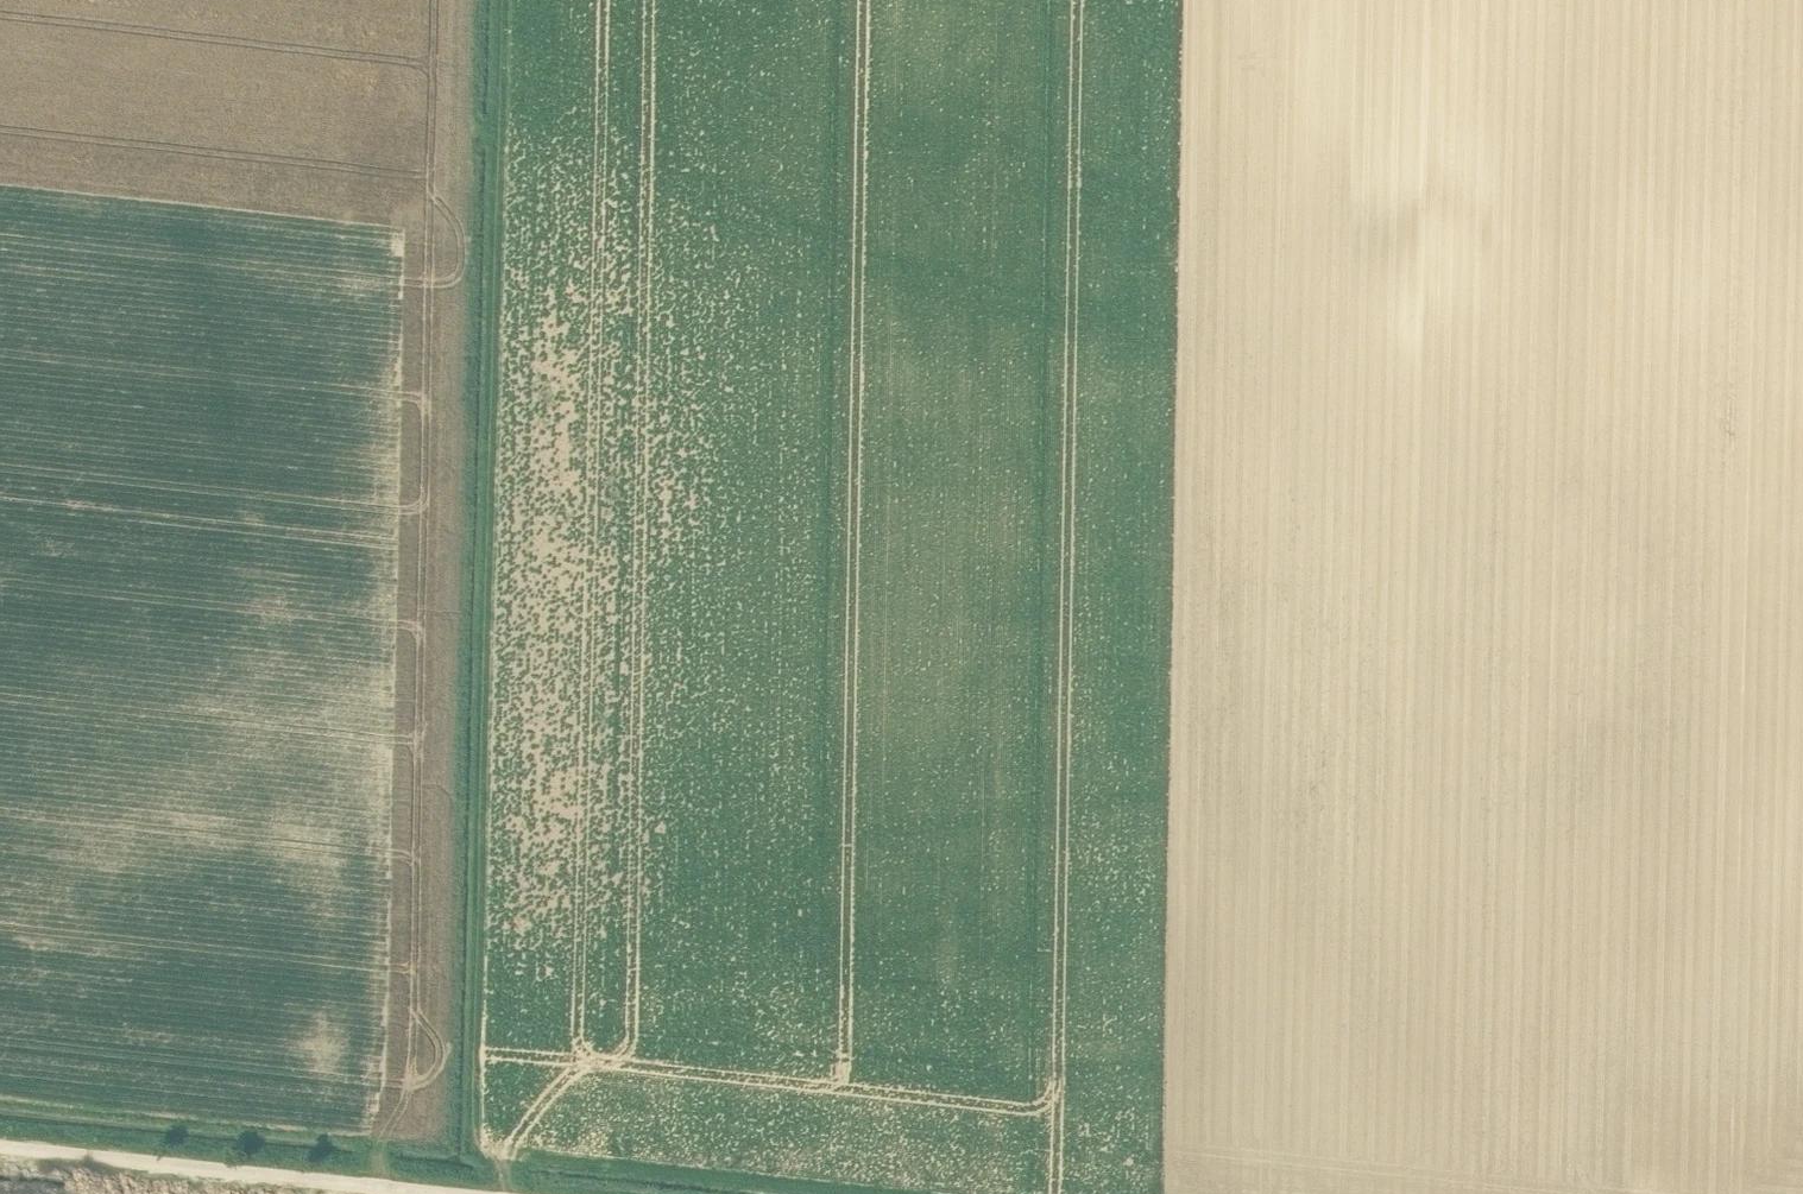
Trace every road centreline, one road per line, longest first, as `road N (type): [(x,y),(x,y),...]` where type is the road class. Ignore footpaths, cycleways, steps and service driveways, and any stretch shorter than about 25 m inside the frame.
road 1 (track): [(0,1149),(416,1193)]

